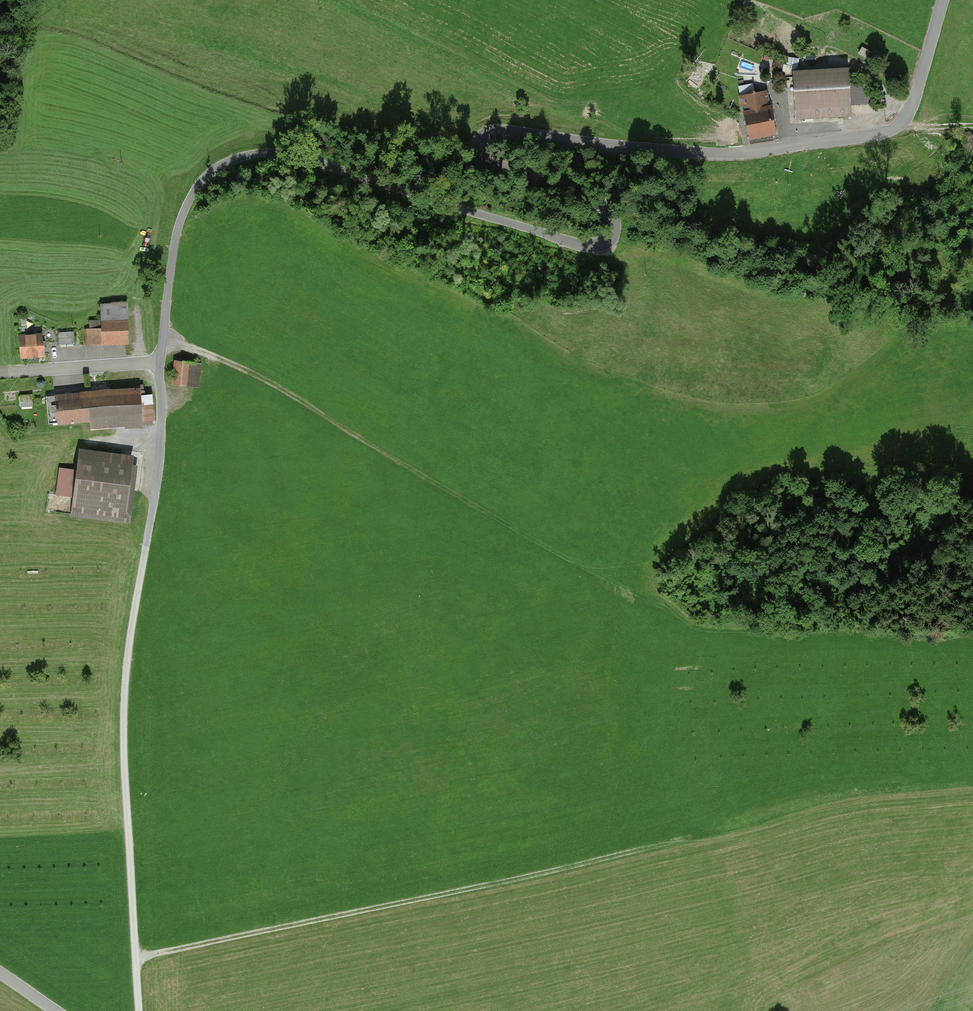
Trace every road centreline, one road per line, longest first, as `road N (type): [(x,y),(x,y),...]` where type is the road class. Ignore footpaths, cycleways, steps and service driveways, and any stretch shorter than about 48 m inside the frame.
road 1 (track): [(139,1010),(125,673),(162,440),(160,361),(191,193),(221,162),(265,152),(587,245),(605,241),(611,216),(595,202),(491,163),(480,145),(492,132),(726,155),(883,134),(902,124),(917,95),(944,0)]
road 2 (track): [(721,831),(135,958)]
road 3 (track): [(680,619),(595,579),(296,398),(164,338)]
road 4 (track): [(860,139),(886,103),(873,78),(854,62),(800,65),(788,73),(788,147)]
road 5 (track): [(160,361),(0,372)]

